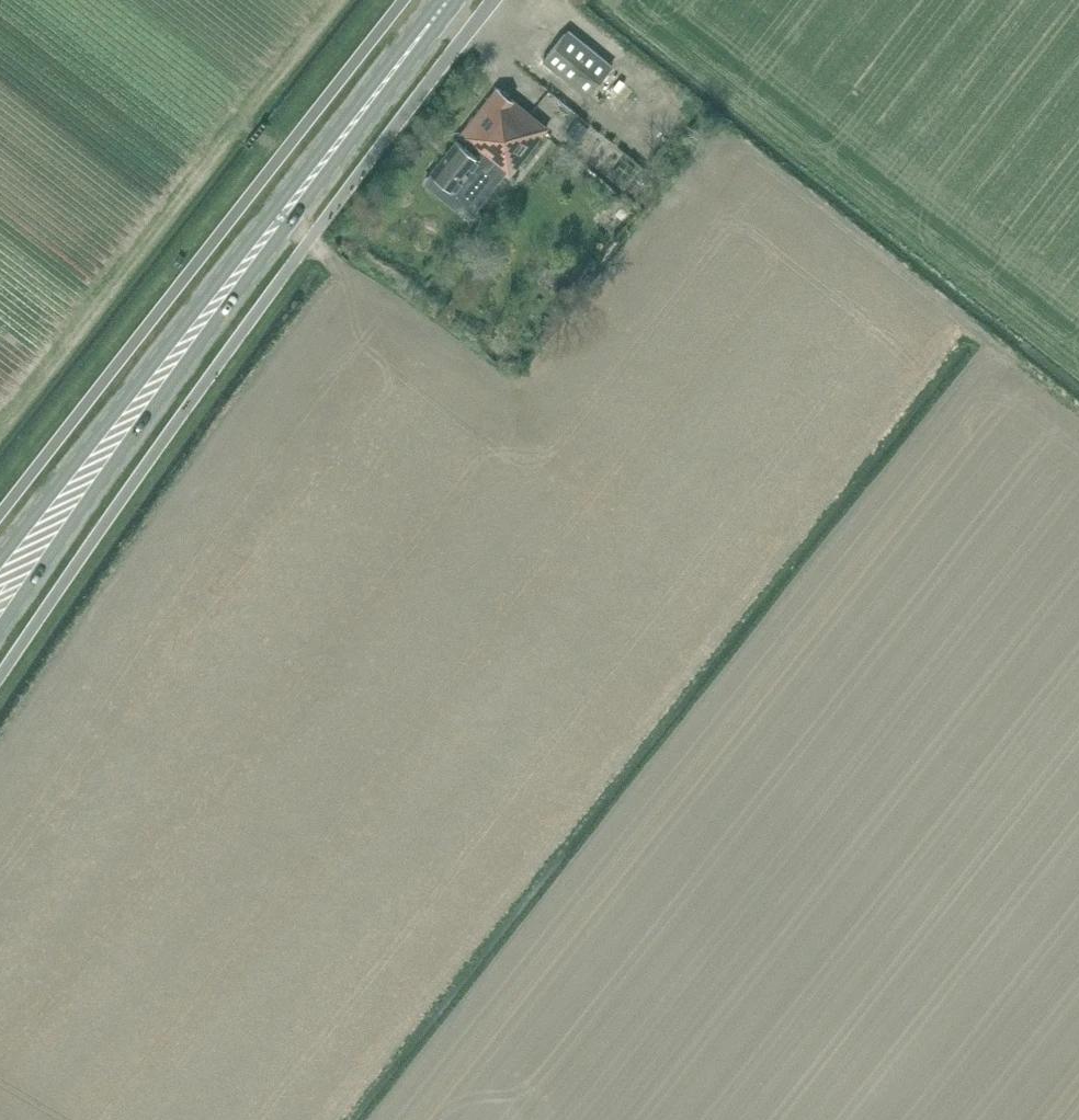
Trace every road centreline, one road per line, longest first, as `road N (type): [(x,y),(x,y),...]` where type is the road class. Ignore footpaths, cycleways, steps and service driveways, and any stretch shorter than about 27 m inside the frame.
road 1 (secondary): [(0,630),(437,18)]
road 2 (secondary): [(437,18),(0,572)]
road 3 (track): [(734,155),(1078,426)]

